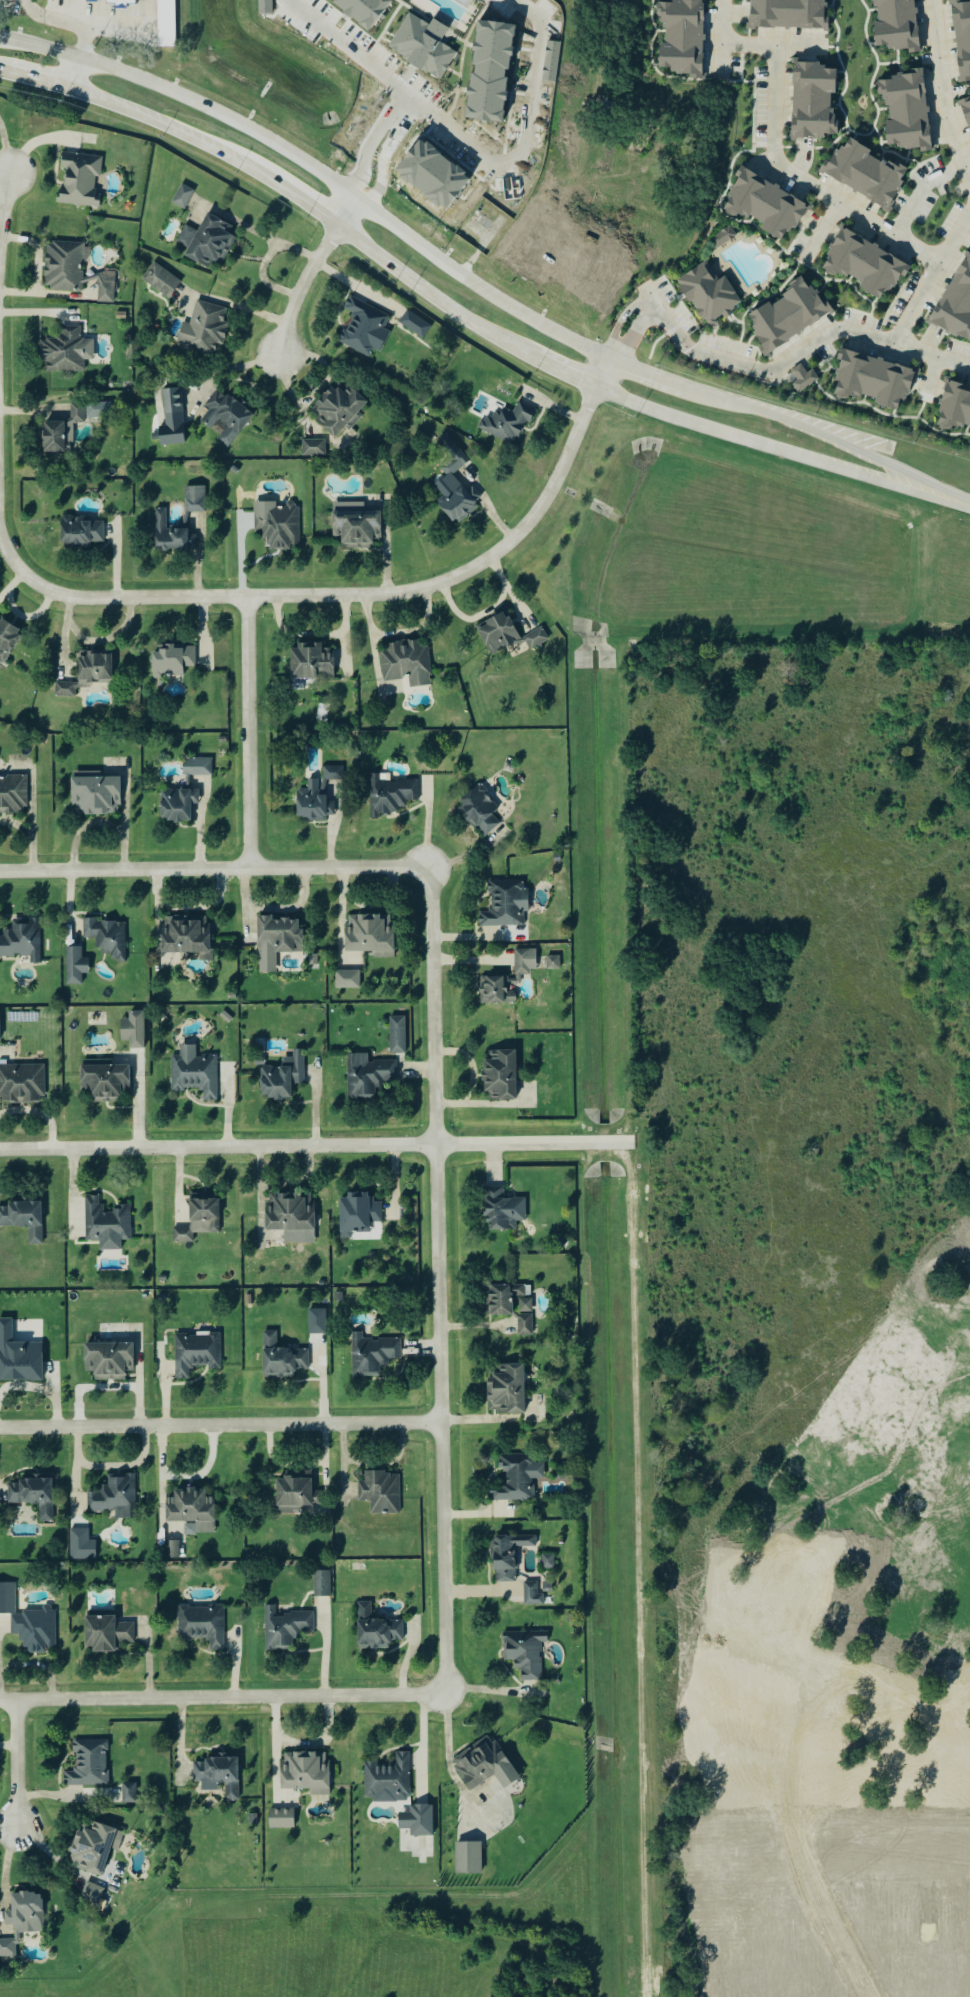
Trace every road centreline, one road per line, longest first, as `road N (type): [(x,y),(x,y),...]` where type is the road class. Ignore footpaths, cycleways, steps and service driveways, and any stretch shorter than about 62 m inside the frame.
road 1 (tertiary): [(969,501),(773,413),(615,362),(544,328),(294,153),(186,96),(0,38)]
road 2 (tertiary): [(0,73),(95,98),(217,151),(293,194),(481,329),(597,391),(969,507)]
road 3 (residential): [(433,869),(449,1697)]
road 4 (residential): [(13,561),(55,596),(76,599),(425,592),(521,538),(547,505),(615,362)]
road 5 (residential): [(0,1152),(632,1144)]
road 6 (residential): [(449,1697),(0,1702)]
road 7 (residential): [(0,1429),(444,1424)]
road 8 (residential): [(0,873),(433,869)]
road 9 (residential): [(730,1090),(737,1407),(747,1426)]
road 10 (residential): [(254,870),(249,598)]
road 11 (residential): [(969,743),(730,753)]
road 12 (residential): [(734,908),(750,917),(969,915)]
road 13 (residential): [(969,1258),(734,1261)]
road 14 (residential): [(746,1615),(767,1603),(969,1599)]
road 15 (residential): [(747,1426),(969,1428)]
road 16 (residential): [(746,1615),(742,1775)]
road 17 (residential): [(730,753),(734,908)]
road 18 (residential): [(282,356),(303,291),(342,228)]
road 19 (residential): [(19,1828),(17,1702)]

